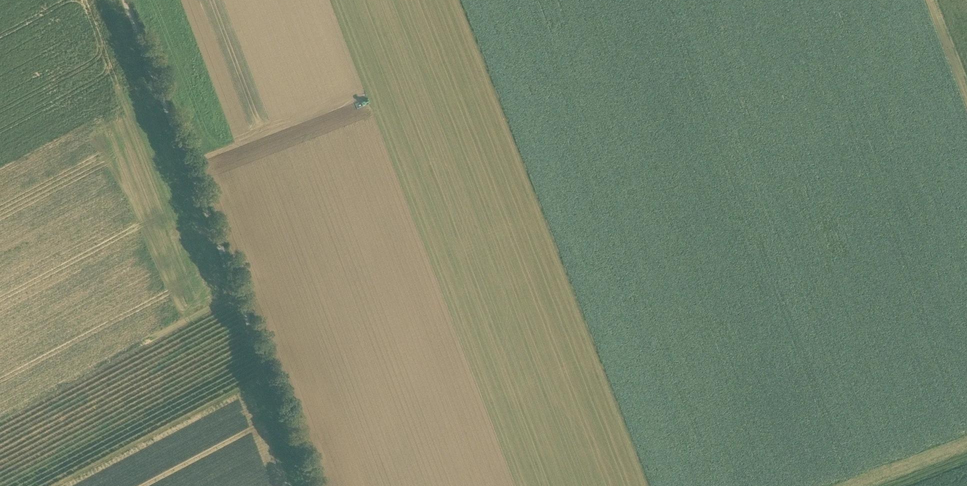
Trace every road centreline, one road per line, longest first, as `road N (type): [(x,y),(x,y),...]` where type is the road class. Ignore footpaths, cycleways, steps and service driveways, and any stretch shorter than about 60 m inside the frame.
road 1 (track): [(125,0),(312,485)]

